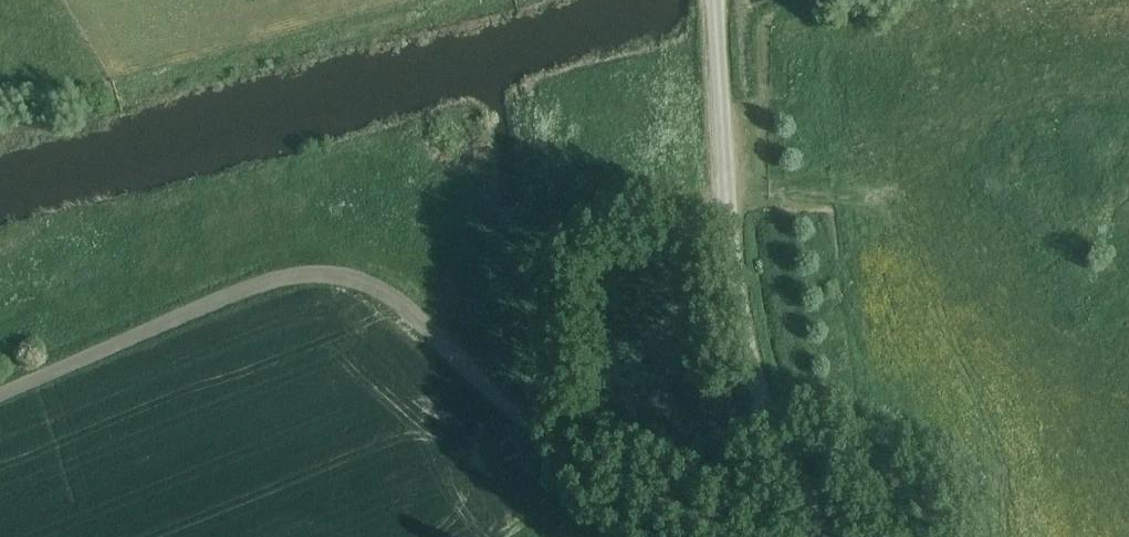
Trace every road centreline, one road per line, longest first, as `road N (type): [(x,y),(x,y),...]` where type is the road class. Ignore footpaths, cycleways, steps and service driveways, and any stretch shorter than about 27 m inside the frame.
road 1 (unclassified): [(813,525),(757,399),(739,325),(713,0)]
road 2 (track): [(0,394),(267,280),(348,278),(409,308)]
road 3 (track): [(409,308),(513,417),(721,536)]

